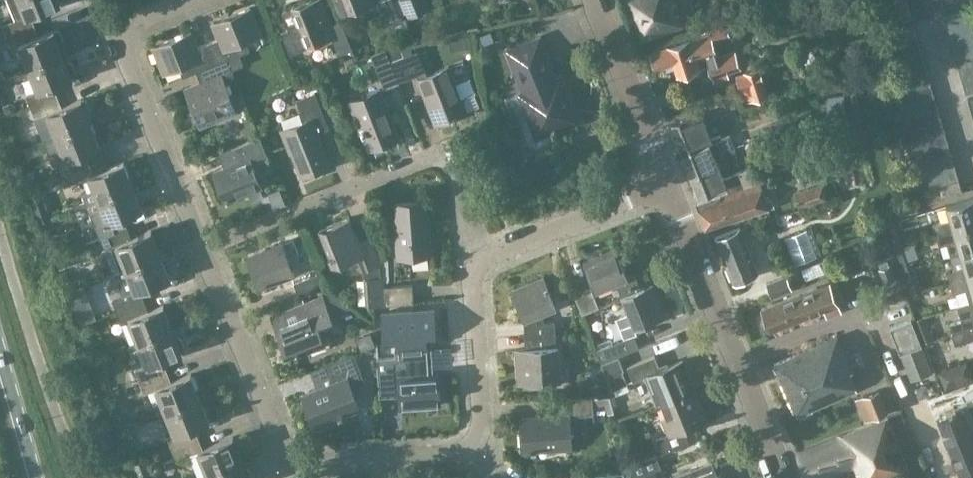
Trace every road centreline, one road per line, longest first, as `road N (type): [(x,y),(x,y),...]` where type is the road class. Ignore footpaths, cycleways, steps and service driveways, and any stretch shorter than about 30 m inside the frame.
road 1 (residential): [(478,261),(471,441),(304,461),(286,449),(208,245)]
road 2 (residential): [(208,245),(439,155),(453,168),(478,261)]
road 3 (residential): [(778,477),(660,186)]
road 4 (residential): [(208,245),(129,40)]
road 5 (residential): [(660,186),(591,0)]
road 6 (residential): [(660,186),(495,247),(478,261)]
road 7 (primary): [(35,477),(0,351)]

